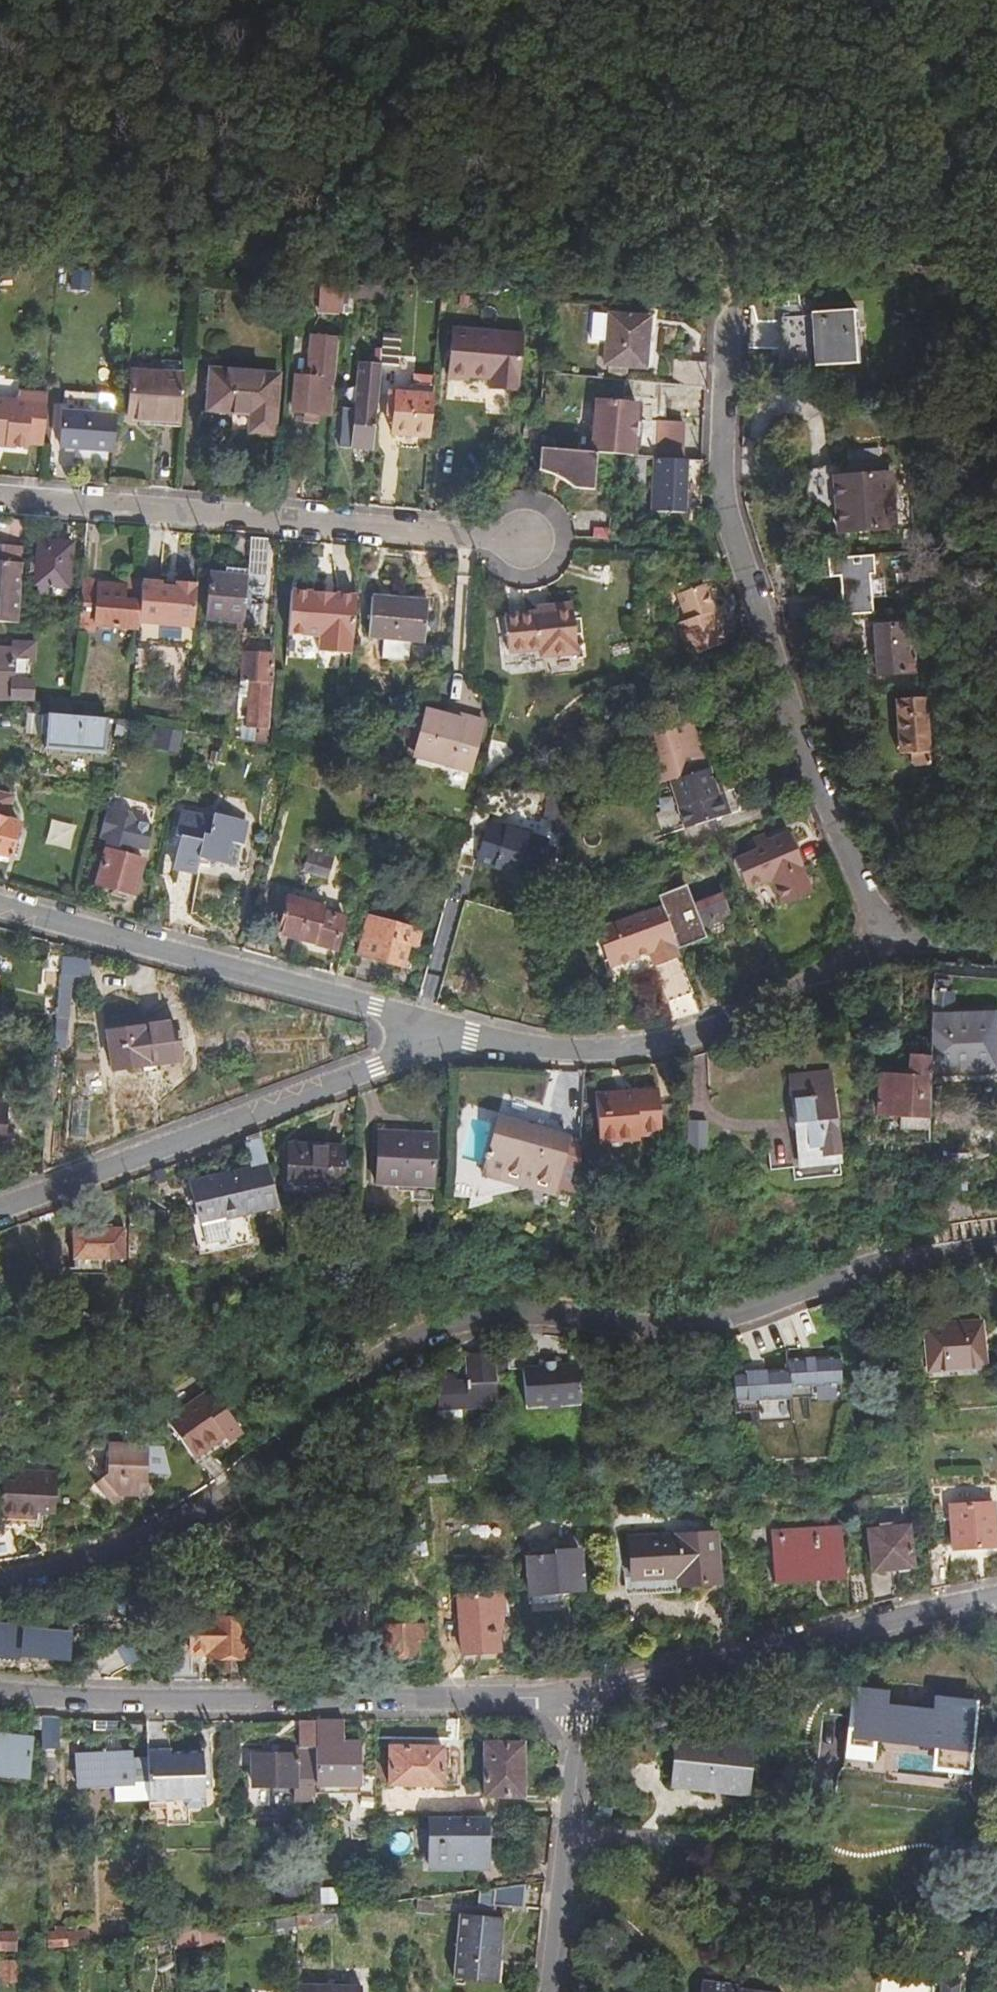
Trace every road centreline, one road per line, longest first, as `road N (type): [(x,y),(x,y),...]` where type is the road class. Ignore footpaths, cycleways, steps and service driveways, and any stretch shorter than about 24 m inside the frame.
road 1 (residential): [(996,1241),(920,1254),(669,1332),(552,1317),(484,1319),(420,1335),(374,1360),(243,1486),(197,1515),(140,1542),(0,1583)]
road 2 (residential): [(722,306),(716,498),(798,747),(882,946)]
road 3 (residential): [(0,1692),(80,1701),(576,1701)]
road 4 (residential): [(518,540),(0,497)]
road 5 (residential): [(465,1037),(0,1208)]
road 6 (residential): [(0,905),(465,1037)]
road 7 (residential): [(465,1037),(553,1052),(634,1050),(723,1026),(882,946)]
road 8 (residential): [(576,1701),(996,1597)]
road 9 (residential): [(576,1701),(583,1721),(550,1991)]

